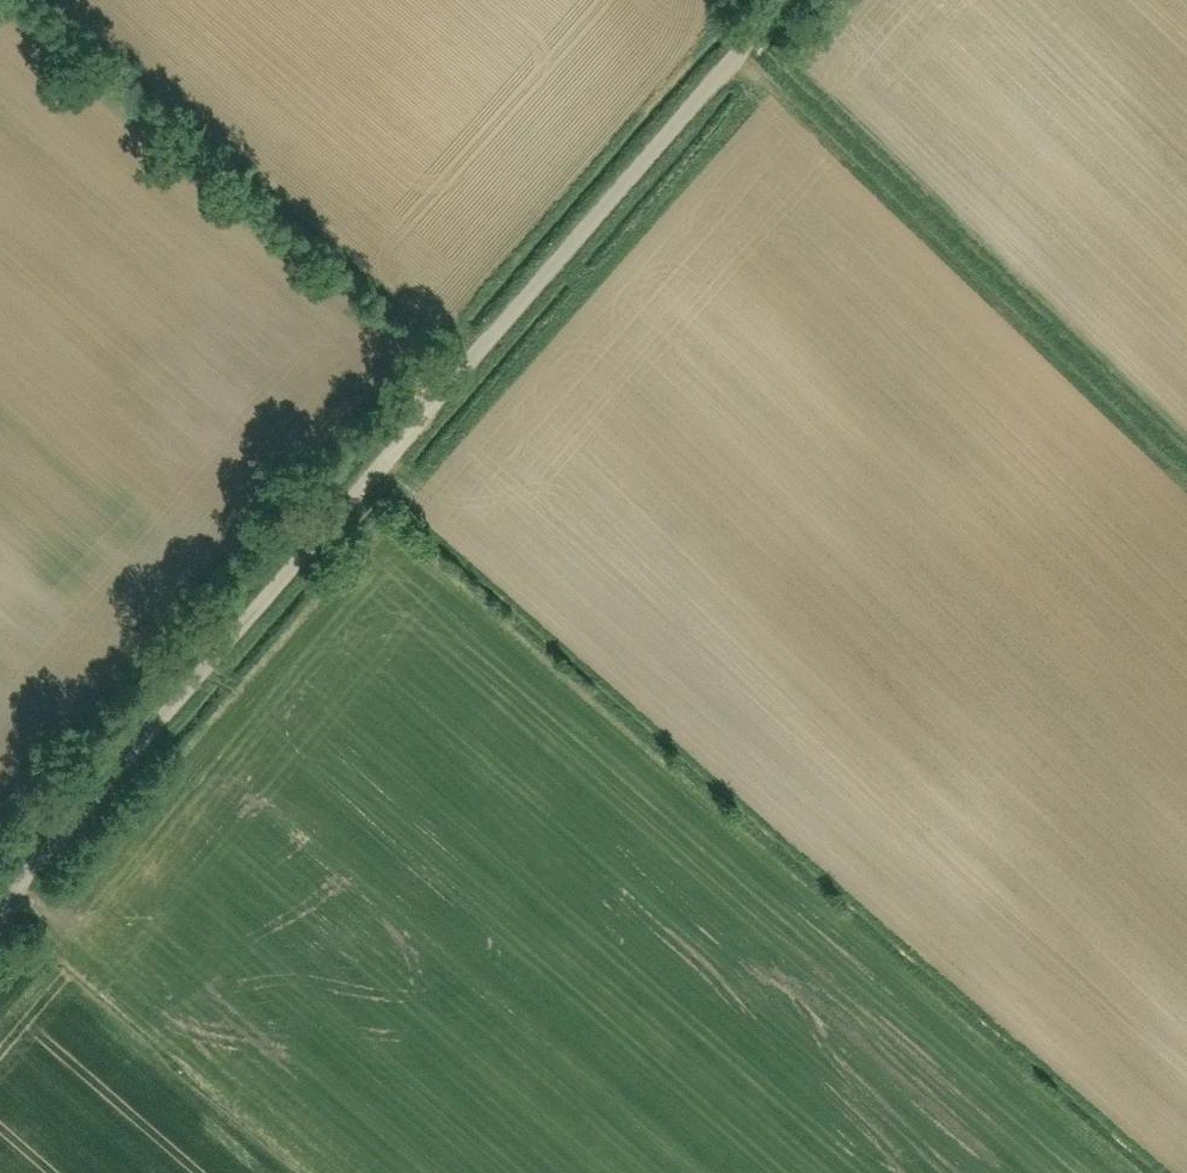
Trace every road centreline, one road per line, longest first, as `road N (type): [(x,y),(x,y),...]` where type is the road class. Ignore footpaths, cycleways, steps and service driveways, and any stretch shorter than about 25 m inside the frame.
road 1 (residential): [(0,909),(789,0)]

